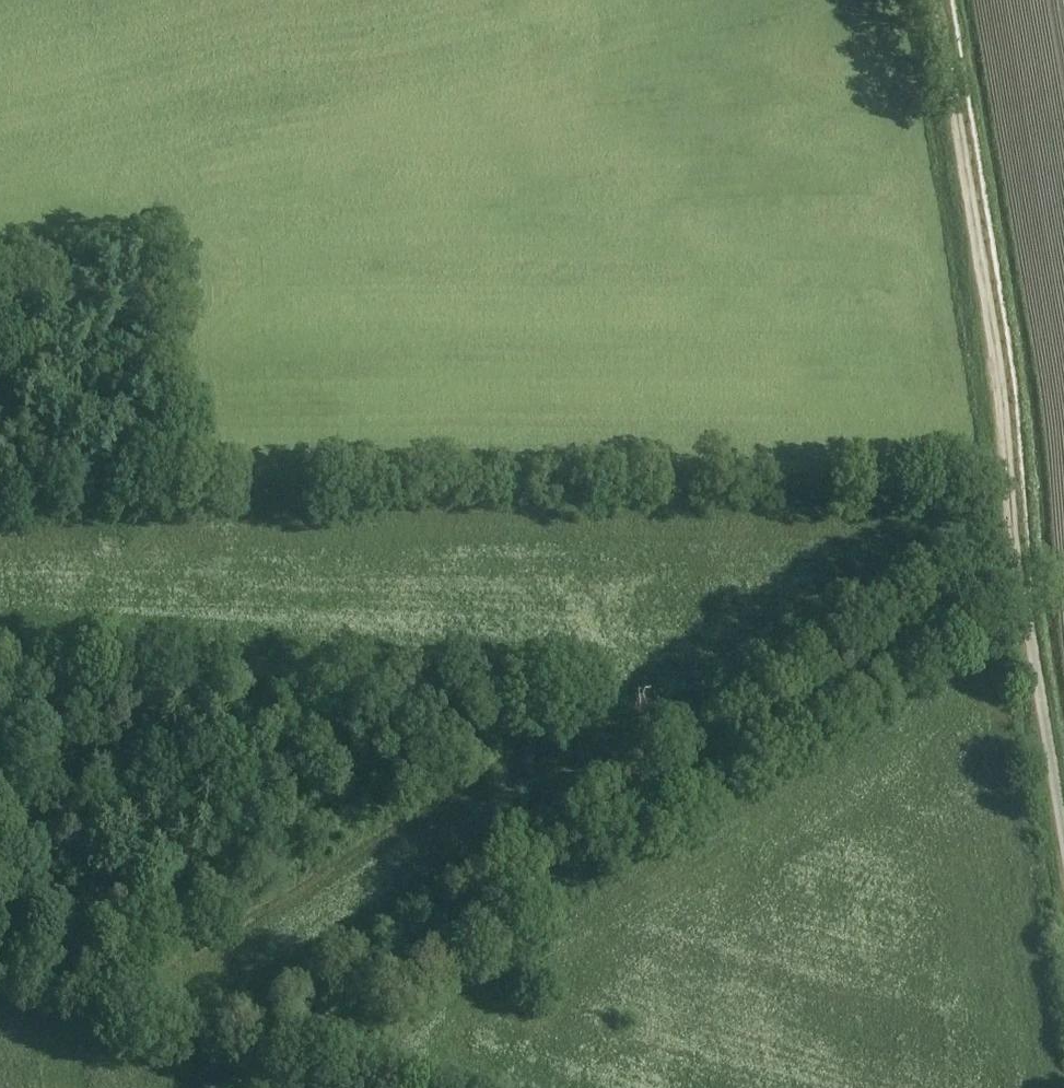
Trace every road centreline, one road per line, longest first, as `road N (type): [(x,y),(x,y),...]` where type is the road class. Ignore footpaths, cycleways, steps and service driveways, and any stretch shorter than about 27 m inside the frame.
road 1 (track): [(1022,601),(1003,399),(936,0)]
road 2 (unclassified): [(1063,850),(1022,601)]

